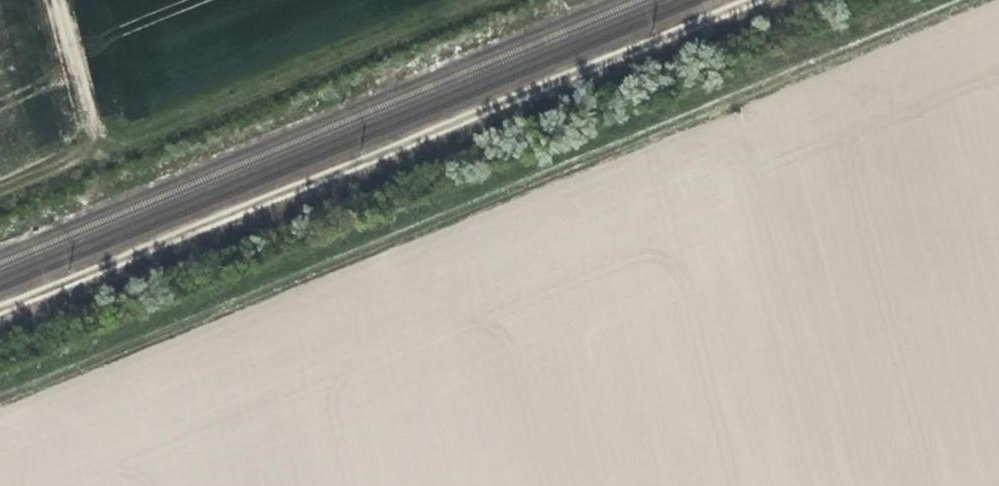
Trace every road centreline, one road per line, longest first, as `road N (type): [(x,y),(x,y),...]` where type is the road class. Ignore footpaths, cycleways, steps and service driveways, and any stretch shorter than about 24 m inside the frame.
road 1 (track): [(969,0),(0,402)]
road 2 (track): [(0,200),(485,0)]
road 3 (track): [(50,0),(89,162)]

